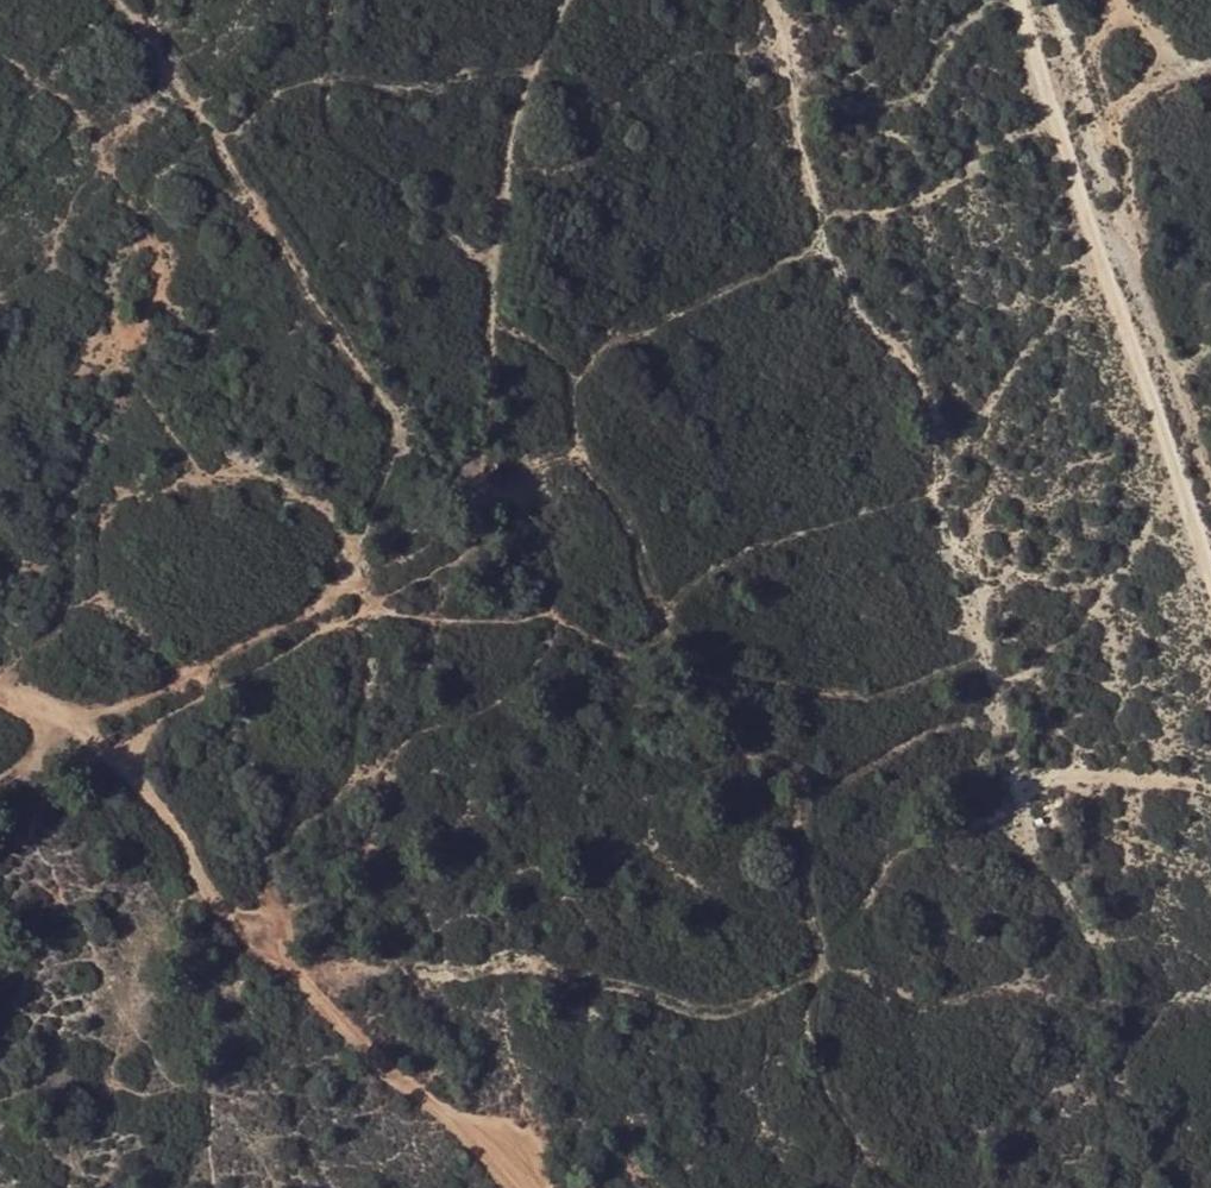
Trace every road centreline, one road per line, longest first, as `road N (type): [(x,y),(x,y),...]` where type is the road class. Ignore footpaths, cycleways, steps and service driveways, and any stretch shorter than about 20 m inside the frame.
road 1 (track): [(535,1187),(198,879),(111,737),(0,665)]
road 2 (track): [(1027,0),(1210,539)]

